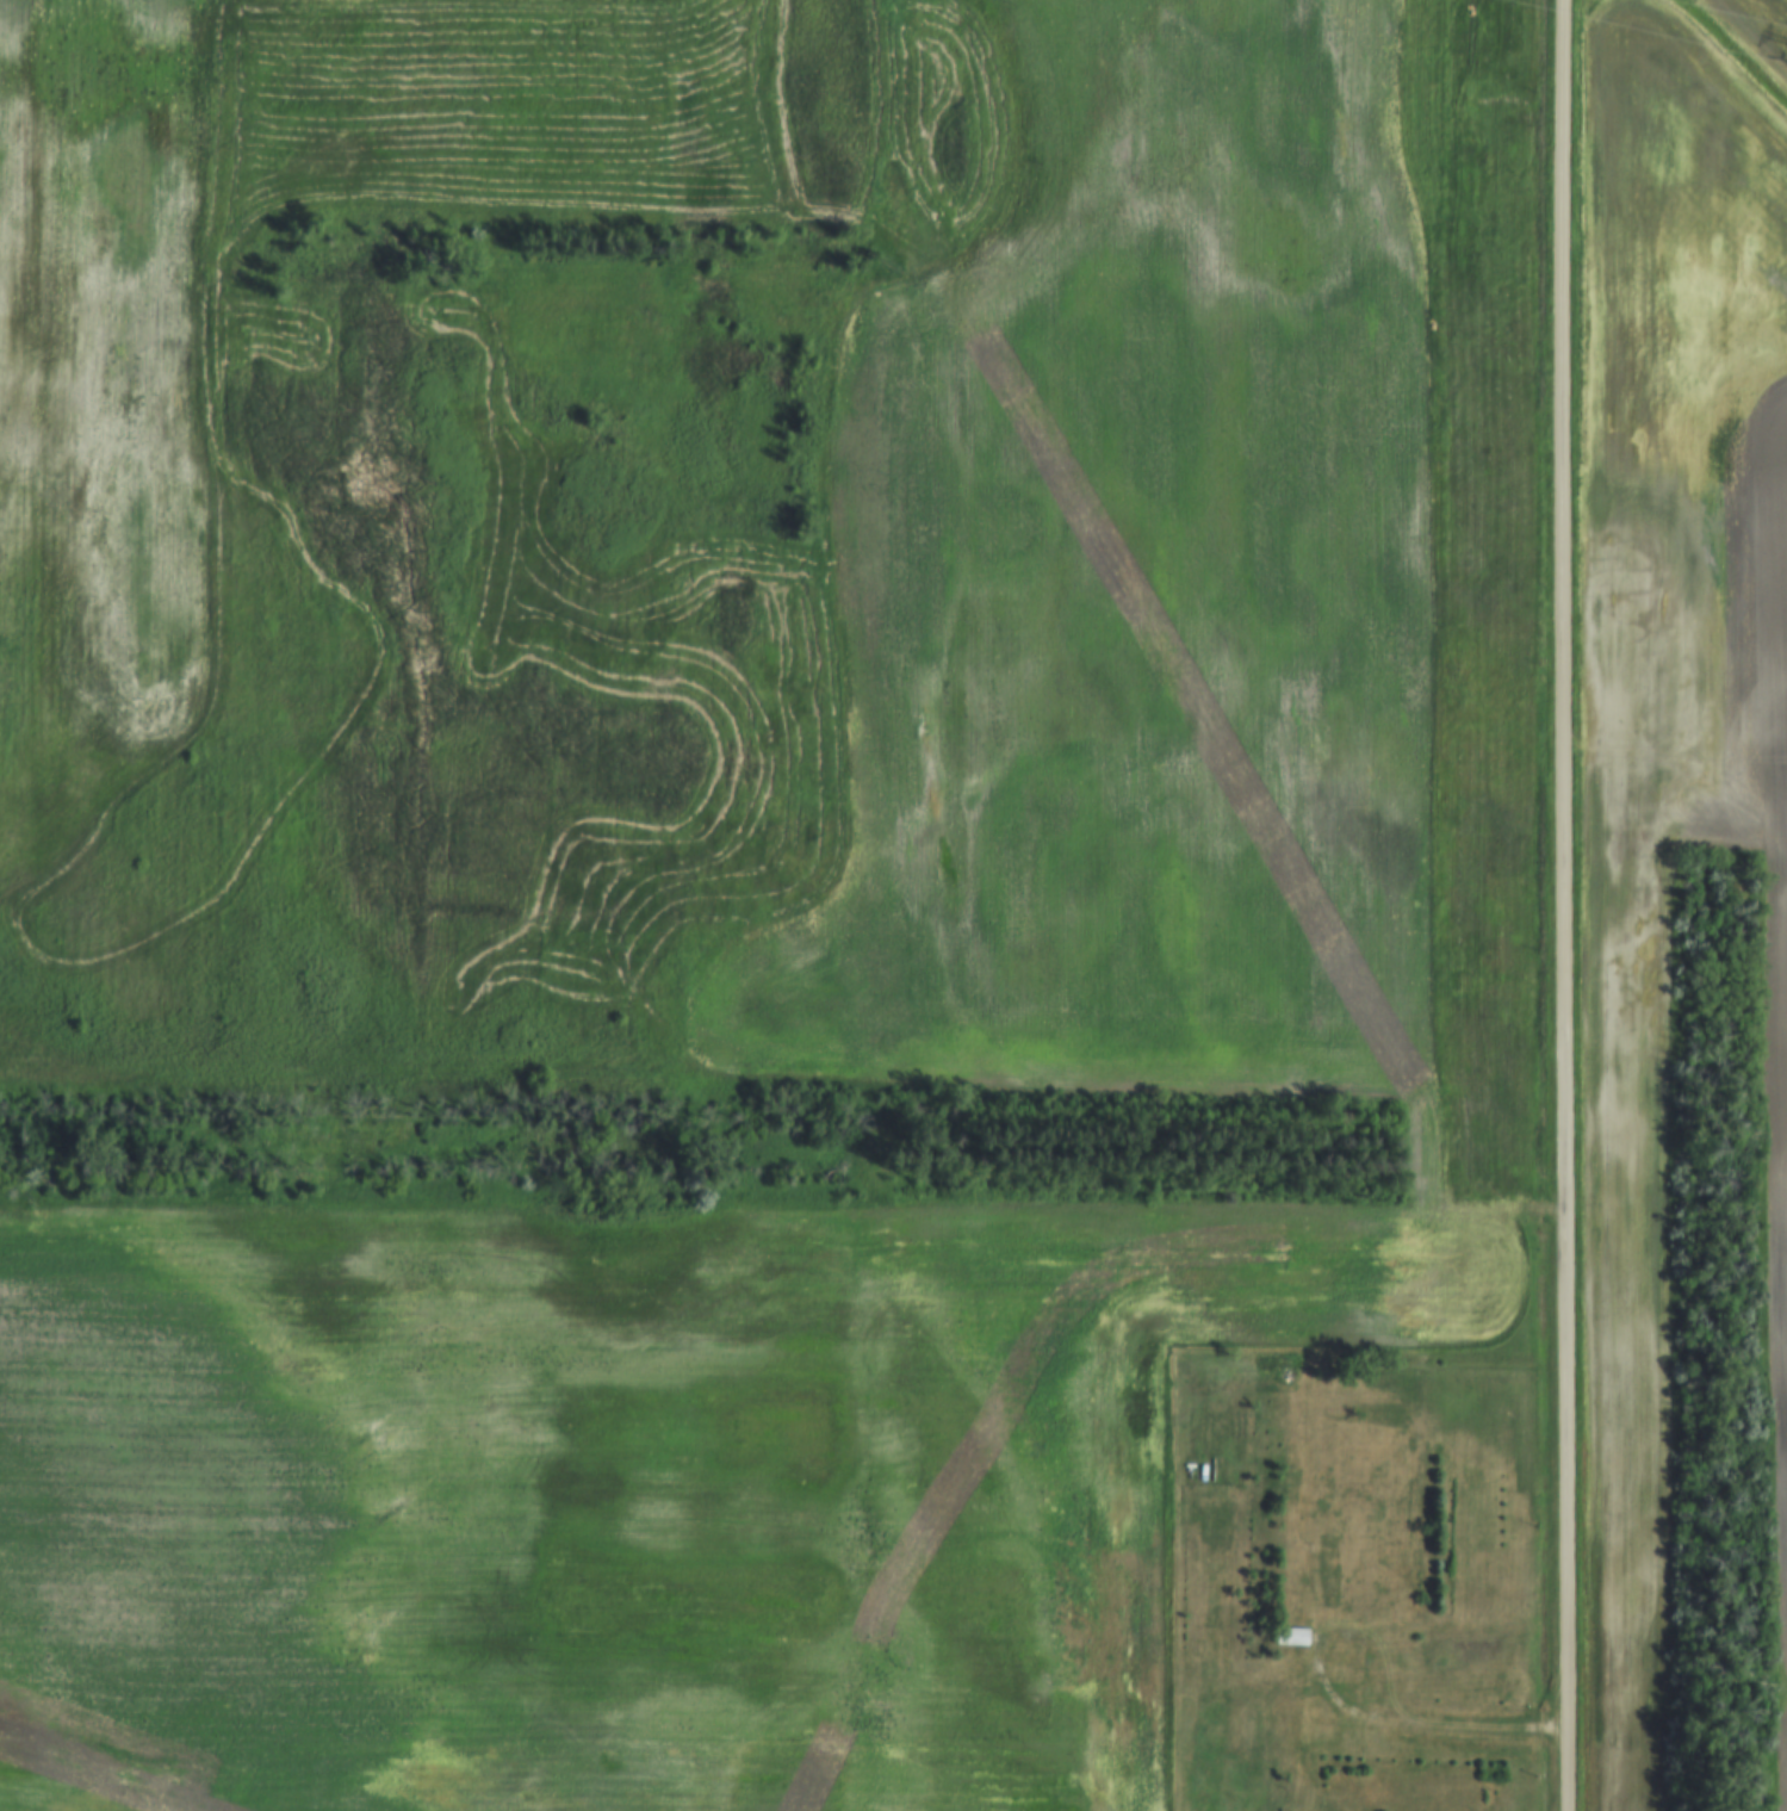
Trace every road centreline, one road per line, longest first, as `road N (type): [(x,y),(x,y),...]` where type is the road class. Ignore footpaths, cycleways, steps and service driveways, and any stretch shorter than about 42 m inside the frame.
road 1 (residential): [(1570,1810),(1573,0)]
road 2 (track): [(1570,1730),(1502,1734),(1406,1723),(1361,1714),(1341,1703),(1328,1679),(1327,1644),(1349,1636),(1371,1643),(1390,1664),(1406,1723)]

